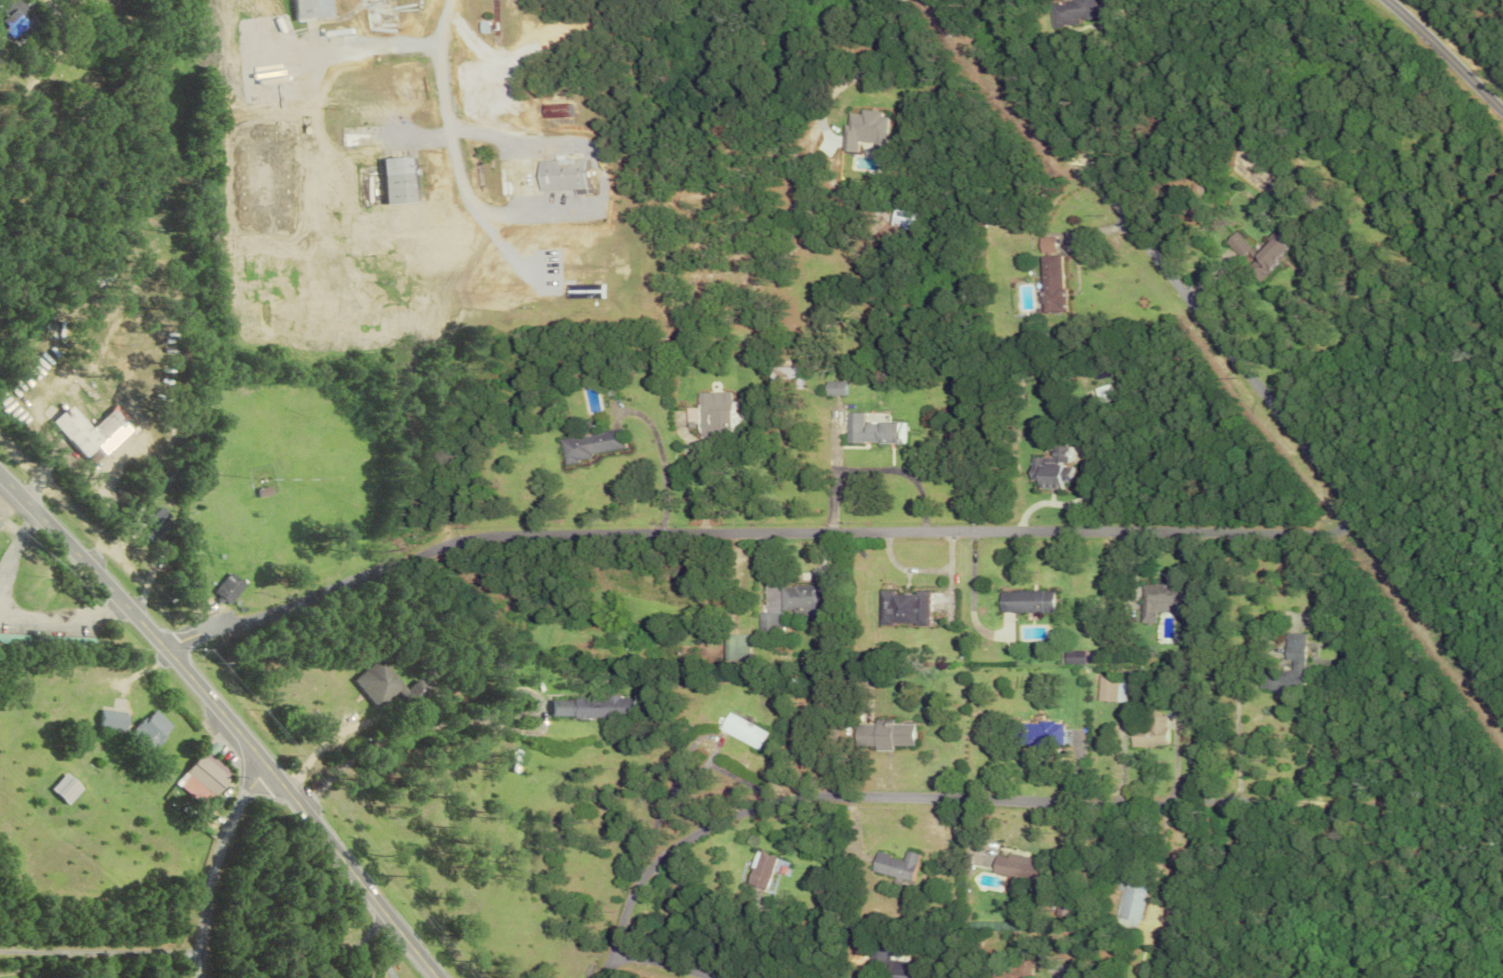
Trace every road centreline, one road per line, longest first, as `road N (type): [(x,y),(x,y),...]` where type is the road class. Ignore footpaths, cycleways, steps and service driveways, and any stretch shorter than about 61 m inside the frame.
road 1 (residential): [(173,658),(440,554),(574,537),(1308,535),(1331,526),(1341,508),(1334,487),(1145,248),(1081,194)]
road 2 (residential): [(605,977),(610,925),(633,878),(662,847),(774,801),(1230,803)]
road 3 (primary): [(446,977),(95,568),(0,474)]
road 4 (residential): [(440,554),(451,321)]
road 5 (residential): [(203,977),(223,851),(268,768)]
road 6 (residential): [(1502,120),(1383,0)]

